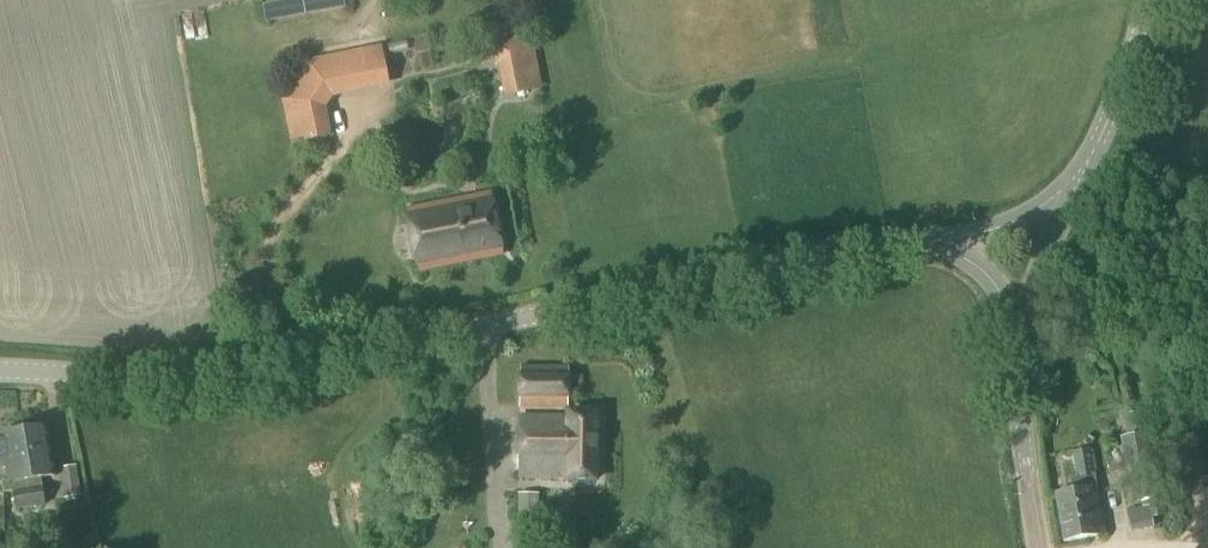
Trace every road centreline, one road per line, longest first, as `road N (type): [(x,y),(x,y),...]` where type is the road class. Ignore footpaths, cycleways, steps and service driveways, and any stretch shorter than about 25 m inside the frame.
road 1 (tertiary): [(0,371),(232,373),(925,242)]
road 2 (tertiary): [(1036,547),(1020,423),(1023,328)]
road 3 (tertiary): [(1077,174),(1150,0)]
road 4 (tertiary): [(925,242),(1008,226),(1077,174)]
road 5 (tertiary): [(1023,328),(1077,174)]
road 6 (tertiary): [(925,242),(973,264),(1023,328)]

